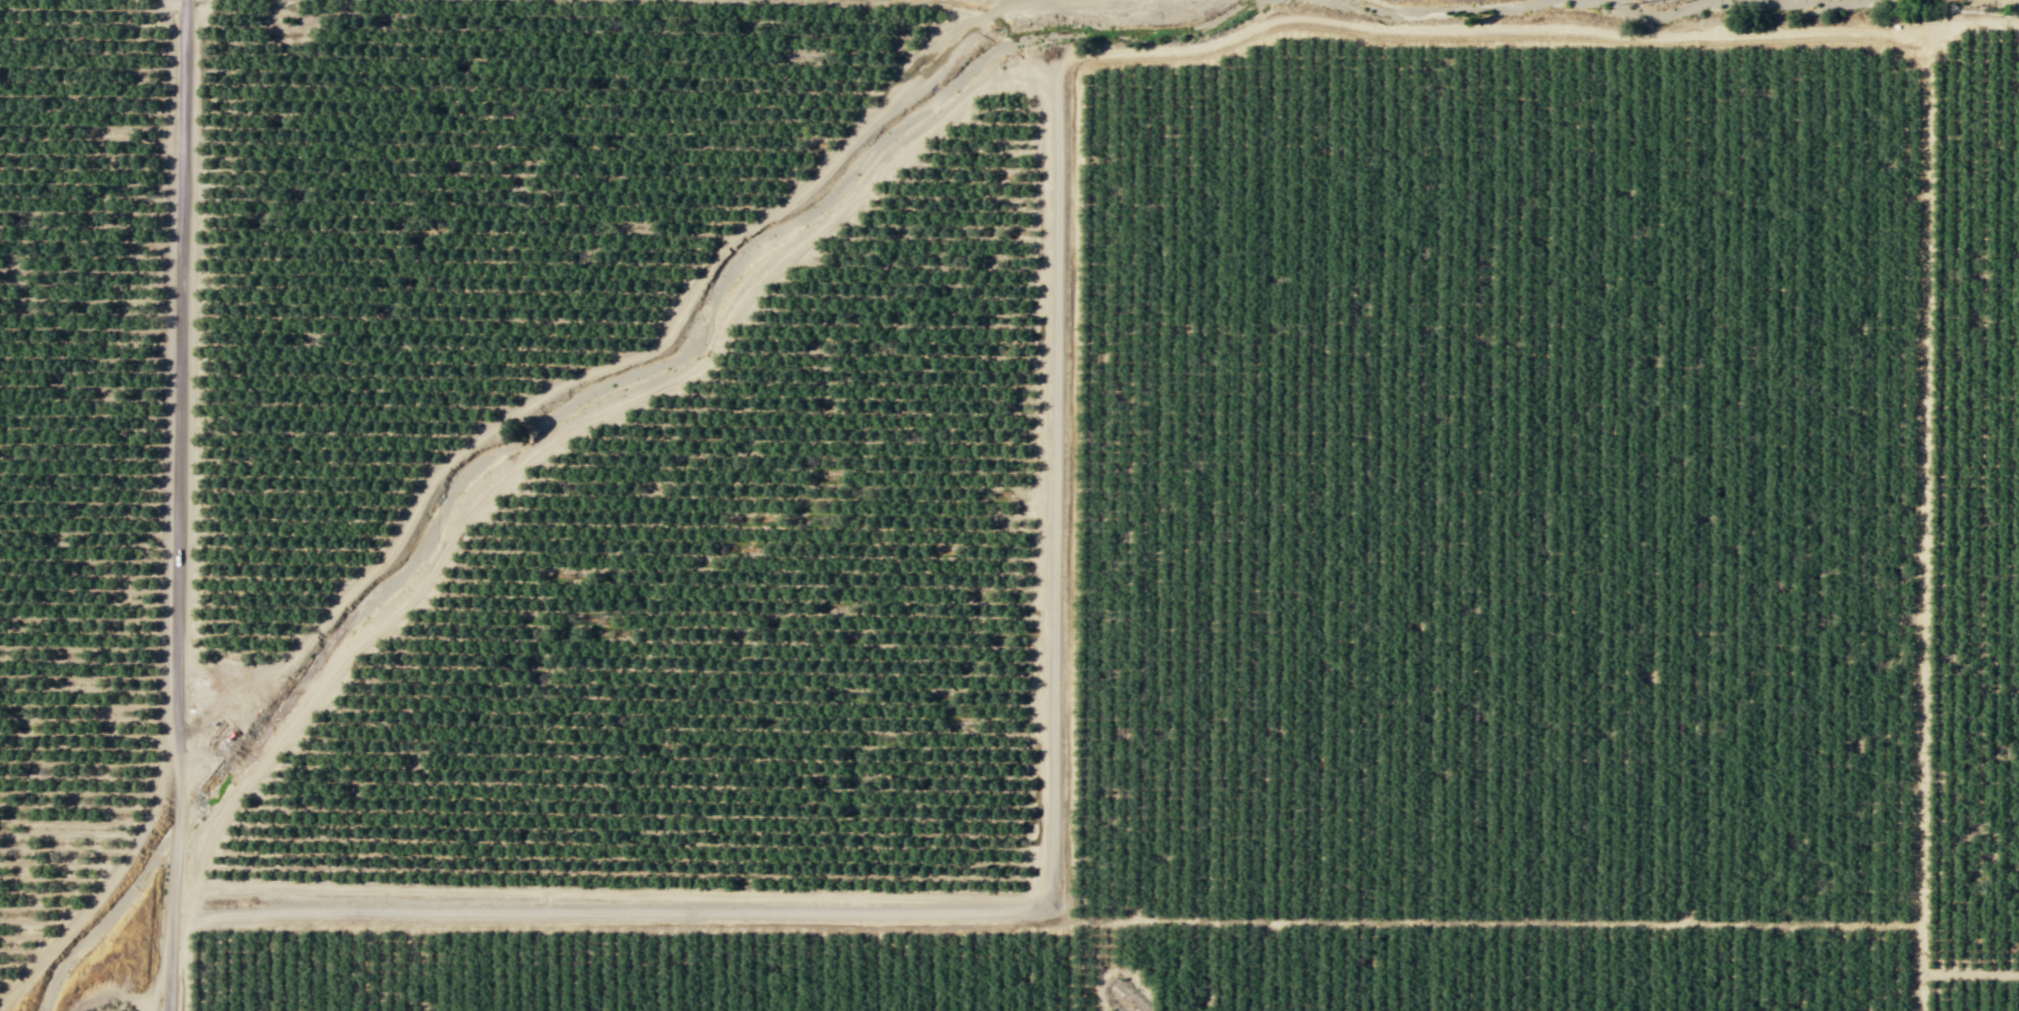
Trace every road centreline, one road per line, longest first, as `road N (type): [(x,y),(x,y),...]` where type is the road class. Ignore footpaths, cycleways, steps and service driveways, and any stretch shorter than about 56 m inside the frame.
road 1 (track): [(187,1010),(185,919),(217,833),(352,654),(433,572),(463,518),(537,455),(708,359),(742,302),(787,258),(909,145),(994,81),(1080,53),(1209,44),(1289,18),(1642,37),(1926,31)]
road 2 (track): [(1054,61),(1051,859),(1037,901),(1014,911),(338,910),(185,919)]
road 3 (track): [(193,884),(1015,899),(1028,893),(1036,867),(1044,167),(1030,69)]
road 4 (track): [(1079,0),(1022,3),(980,18),(811,185),(730,240),(654,346),(533,400),(465,449),(430,483),(385,557),(295,654),(175,737)]
road 5 (residential): [(170,1010),(184,0)]
road 6 (track): [(1926,31),(1921,1010)]
road 7 (track): [(1921,925),(1073,920),(1042,895)]
road 8 (track): [(273,670),(207,669),(192,663),(187,643),(196,27),(205,0)]
road 9 (track): [(176,752),(126,860),(0,1005)]

